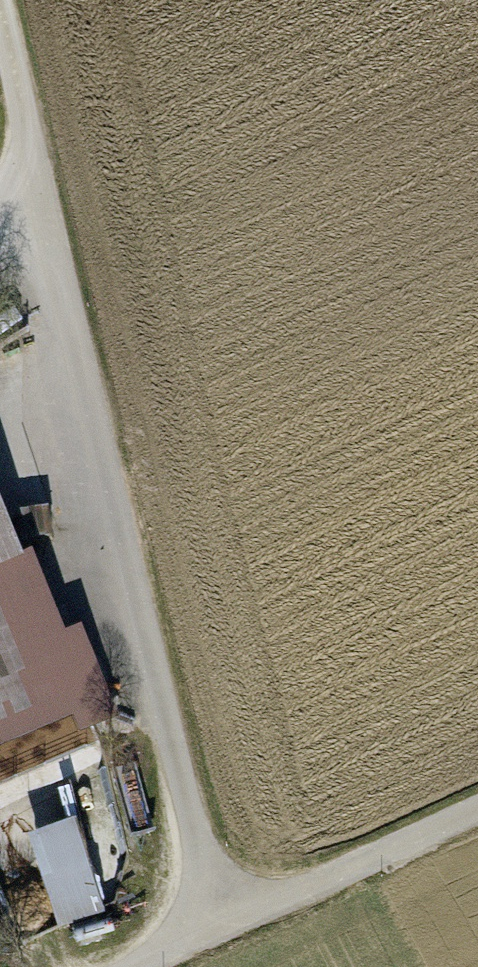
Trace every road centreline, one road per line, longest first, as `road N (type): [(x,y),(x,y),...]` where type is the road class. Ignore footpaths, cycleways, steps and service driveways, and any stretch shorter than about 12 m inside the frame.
road 1 (track): [(221,923),(38,191)]
road 2 (track): [(134,966),(477,810)]
road 3 (track): [(38,191),(0,25)]

